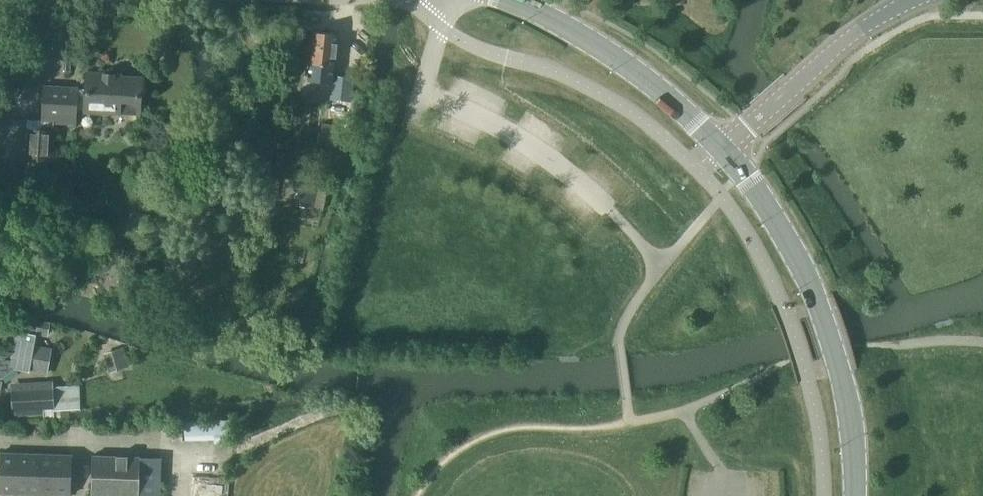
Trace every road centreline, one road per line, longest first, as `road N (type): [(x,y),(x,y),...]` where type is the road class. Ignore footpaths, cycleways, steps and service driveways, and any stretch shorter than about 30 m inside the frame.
road 1 (tertiary): [(856,495),(841,372),(815,296),(724,149)]
road 2 (tertiary): [(724,149),(655,85),(510,0)]
road 3 (unclassified): [(911,0),(863,25),(795,87)]

